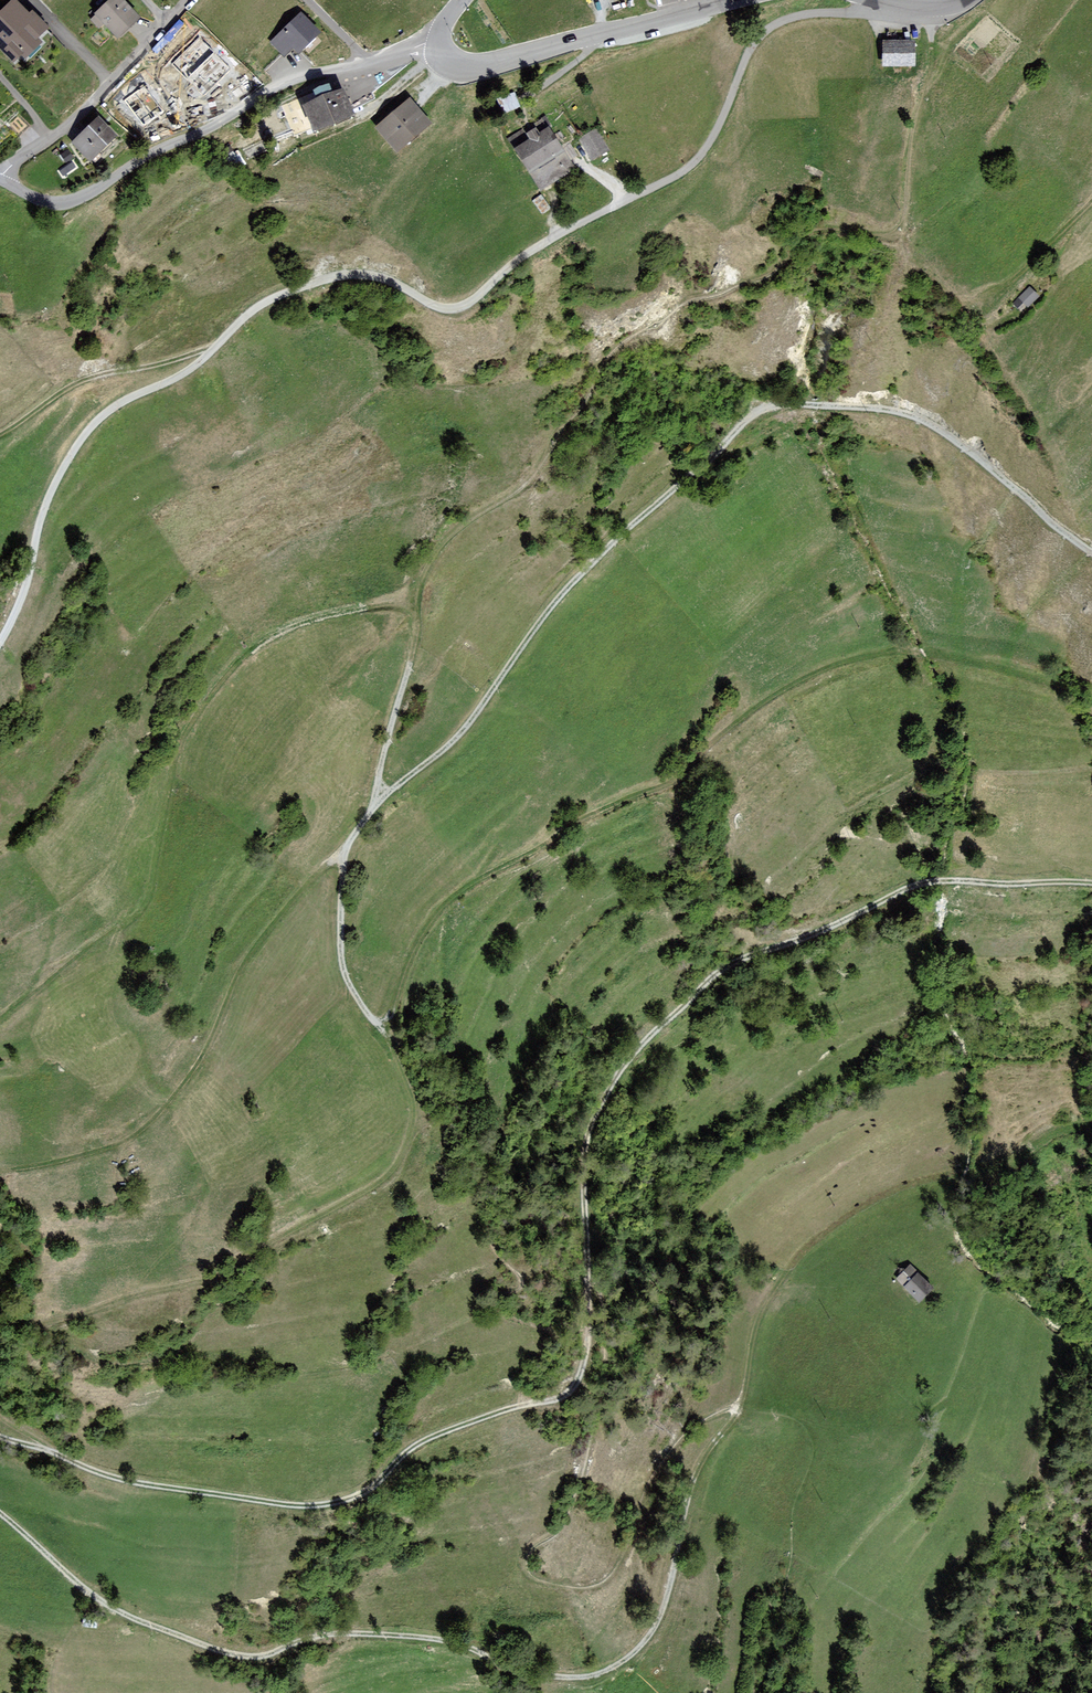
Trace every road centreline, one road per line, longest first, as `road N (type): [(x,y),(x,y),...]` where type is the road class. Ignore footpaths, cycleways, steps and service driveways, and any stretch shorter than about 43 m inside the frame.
road 1 (track): [(0,1438),(132,1482),(328,1506),(362,1501),(433,1437),(501,1412),(565,1400),(588,1370),(593,1325),(583,1149),(611,1081),(640,1046),(741,962),(921,884),(1091,885)]
road 2 (track): [(740,1399),(703,1464),(652,1631),(605,1676),(537,1678),(451,1649),(339,1636),(255,1653),(163,1630),(64,1571),(0,1514)]
road 3 (track): [(1091,549),(922,419),(777,404),(750,415),(622,534),(556,601),(465,731),(368,817)]
road 4 (track): [(392,1036),(401,980),(425,930),(463,887),(590,813),(690,769),(757,709),(834,667),(903,652),(936,655),(1021,677),(1060,699)]
road 5 (track): [(529,253),(457,311),(394,283),(337,277),(257,309),(170,382),(126,400),(83,436),(49,494),(23,602),(0,646)]
road 6 (track): [(0,1026),(123,927),(153,885),(170,770),(215,683),(296,625),(403,604),(419,617)]
road 7 (track): [(740,1399),(703,1419),(659,1463),(615,1575),(585,1589),(533,1578),(527,1565),(534,1554),(567,1523),(609,1366),(603,1300),(588,1263)]
road 8 (track): [(392,1036),(410,1087),(407,1138),(375,1179),(290,1220),(212,1272),(65,1325),(30,1321),(0,1289)]
road 9 (track): [(345,848),(263,948),(191,1083),(152,1128),(111,1152),(0,1175)]
road 10 (unclassified): [(892,3),(880,12),(779,22),(750,49),(711,141),(690,168),(529,253)]
road 11 (track): [(419,617),(368,817),(345,848),(339,962),(370,1018),(392,1036)]
road 12 (unclassified): [(371,63),(278,86),(74,200),(47,200),(0,180)]
road 13 (track): [(997,1170),(900,1187),(834,1228),(778,1284),(749,1343),(740,1399)]
road 14 (unclassified): [(739,0),(480,68),(453,63),(439,43)]
road 15 (track): [(219,346),(61,392),(0,432)]
road 16 (track): [(740,1399),(795,1404),(816,1432),(785,1566)]
road 17 (residential): [(0,174),(76,118),(165,23)]

